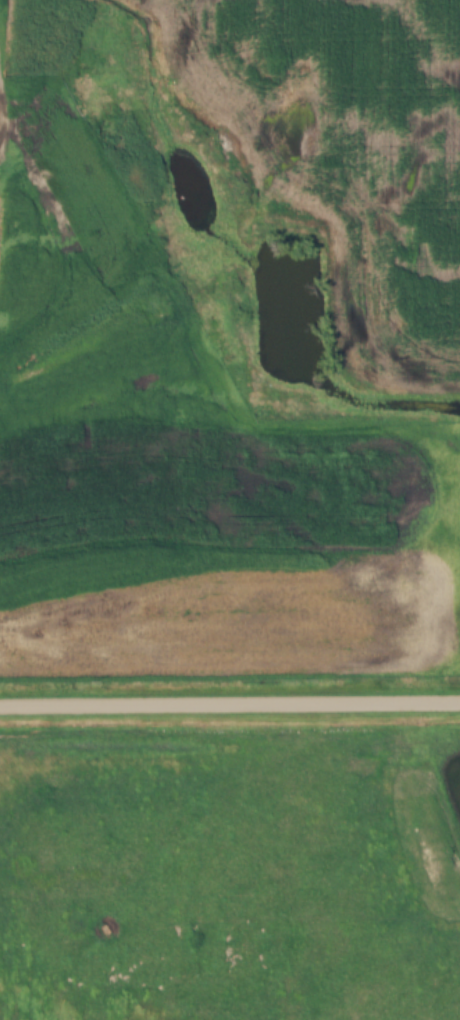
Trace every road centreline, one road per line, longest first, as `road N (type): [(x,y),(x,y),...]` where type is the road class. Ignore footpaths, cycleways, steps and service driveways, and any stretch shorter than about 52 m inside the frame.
road 1 (residential): [(0,709),(459,706)]

